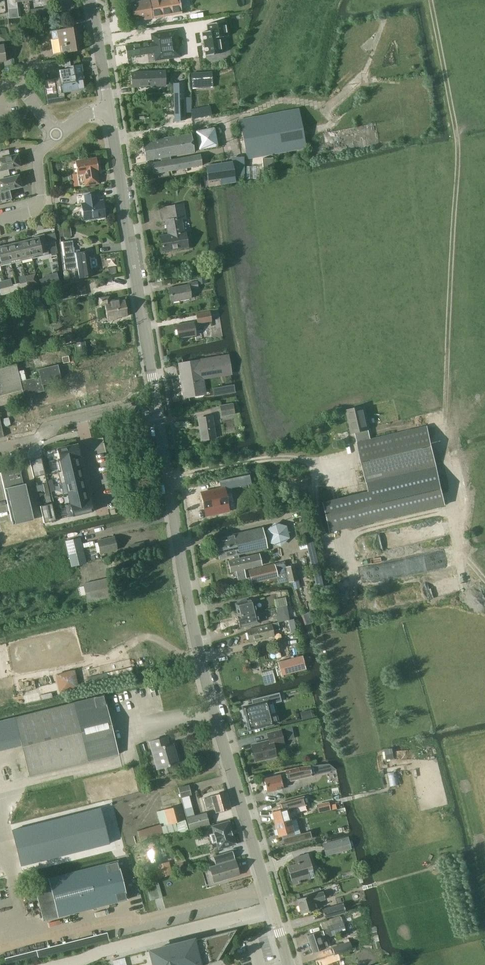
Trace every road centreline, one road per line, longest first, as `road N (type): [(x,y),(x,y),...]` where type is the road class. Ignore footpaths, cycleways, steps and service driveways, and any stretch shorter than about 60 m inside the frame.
road 1 (track): [(484,581),(458,551),(448,440),(459,145),(430,0)]
road 2 (tertiary): [(269,909),(196,638),(150,400)]
road 3 (tertiary): [(150,400),(108,107)]
road 4 (residential): [(269,909),(67,964)]
road 5 (residential): [(0,218),(33,211),(43,199),(38,155),(59,137)]

